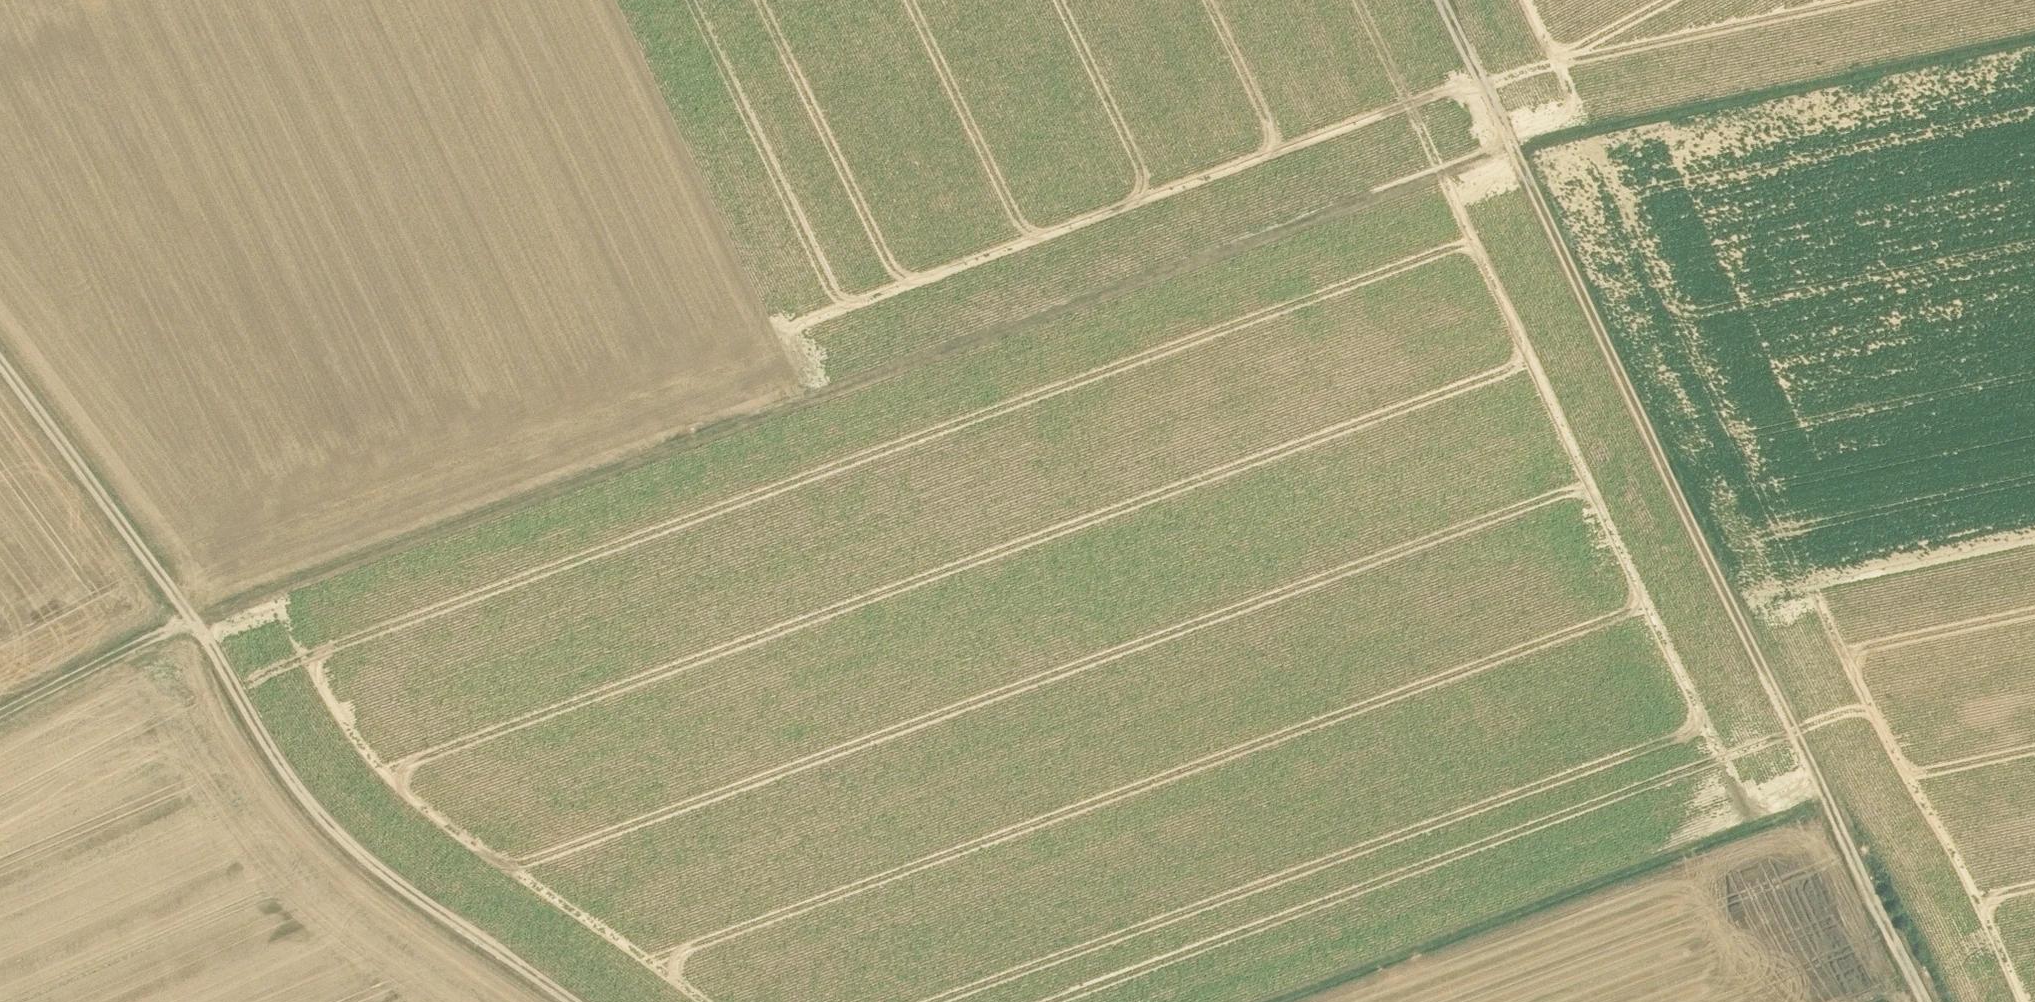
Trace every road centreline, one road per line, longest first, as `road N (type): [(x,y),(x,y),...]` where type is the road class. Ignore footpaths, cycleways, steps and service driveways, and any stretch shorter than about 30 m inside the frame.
road 1 (track): [(0,715),(194,621),(1514,147),(2034,41)]
road 2 (track): [(1929,1001),(1443,0)]
road 3 (track): [(0,361),(194,621),(265,740),(337,834),(574,1001)]

